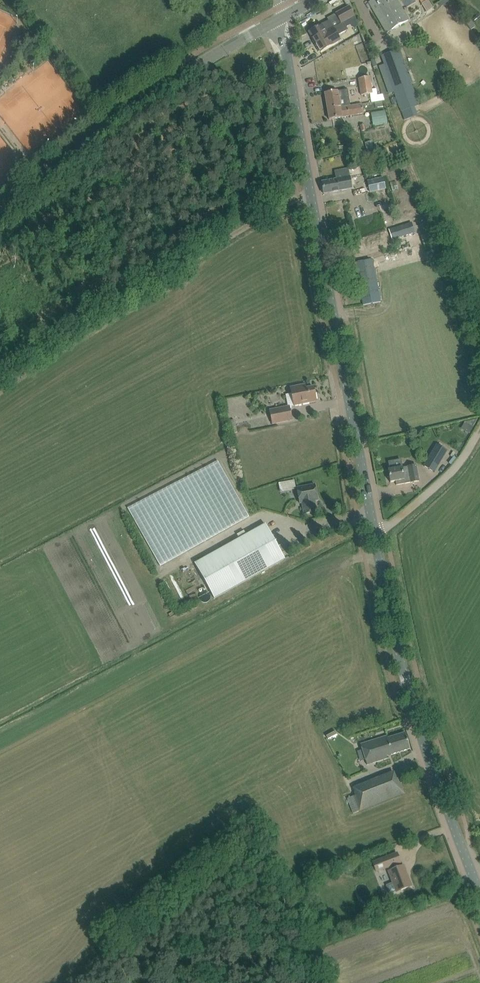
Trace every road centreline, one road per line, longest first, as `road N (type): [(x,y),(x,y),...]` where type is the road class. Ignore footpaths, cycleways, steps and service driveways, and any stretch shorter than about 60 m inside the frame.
road 1 (tertiary): [(374,530),(286,48),(273,23)]
road 2 (tertiary): [(479,891),(407,685),(374,530)]
road 3 (tertiary): [(0,219),(121,118),(273,23)]
road 4 (unclassified): [(374,530),(442,480),(479,428)]

